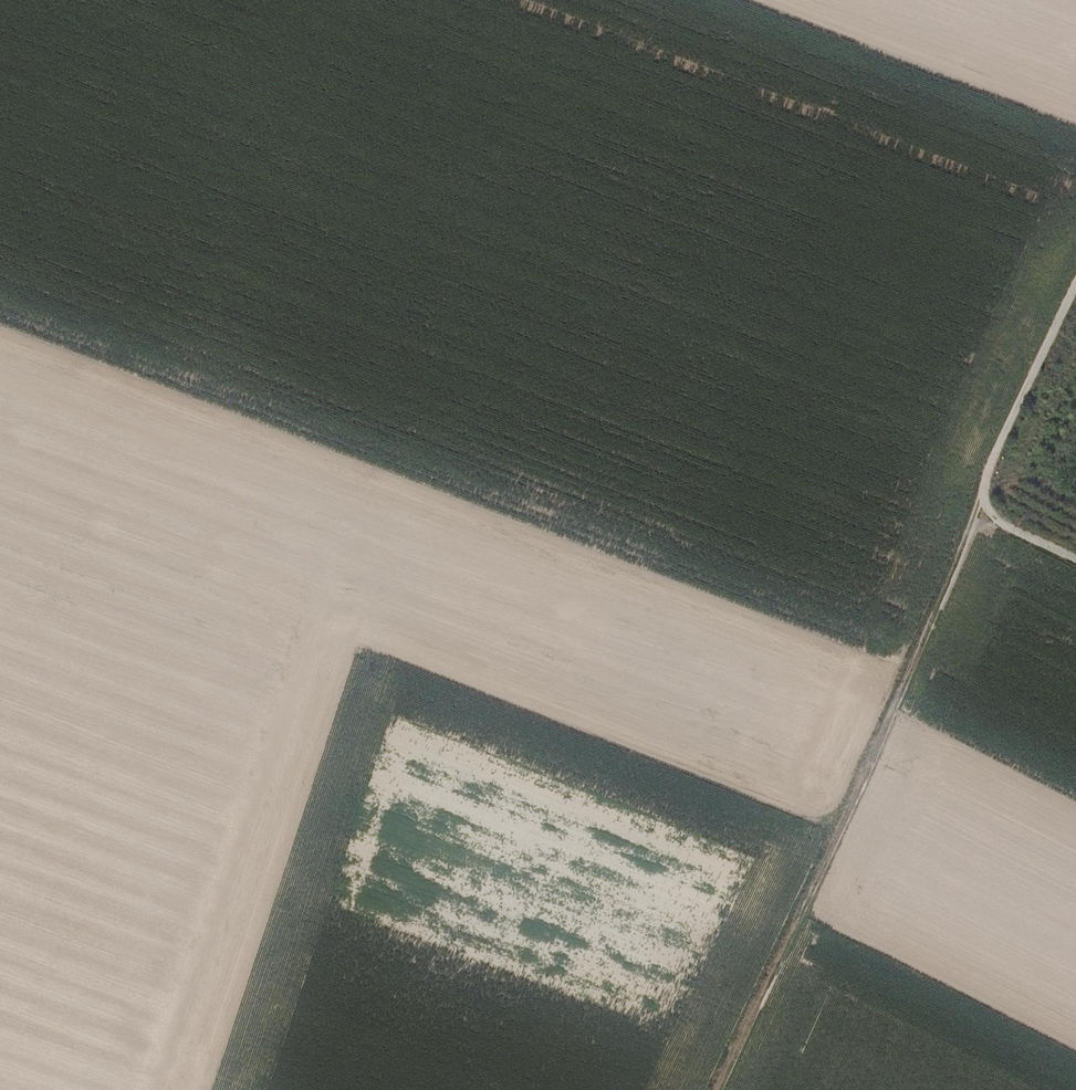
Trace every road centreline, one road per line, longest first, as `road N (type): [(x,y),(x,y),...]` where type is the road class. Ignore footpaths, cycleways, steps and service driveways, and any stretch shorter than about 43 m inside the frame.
road 1 (track): [(983,507),(930,654),(712,1089)]
road 2 (track): [(1075,290),(994,461),(983,507)]

